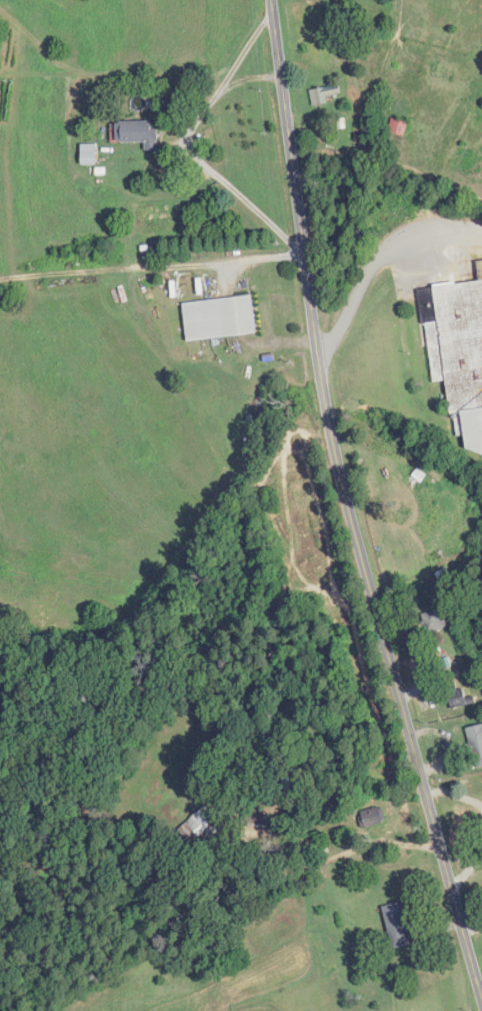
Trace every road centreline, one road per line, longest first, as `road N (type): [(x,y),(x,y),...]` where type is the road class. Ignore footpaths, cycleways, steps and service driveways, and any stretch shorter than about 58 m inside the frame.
road 1 (residential): [(481,997),(333,443),(271,0)]

